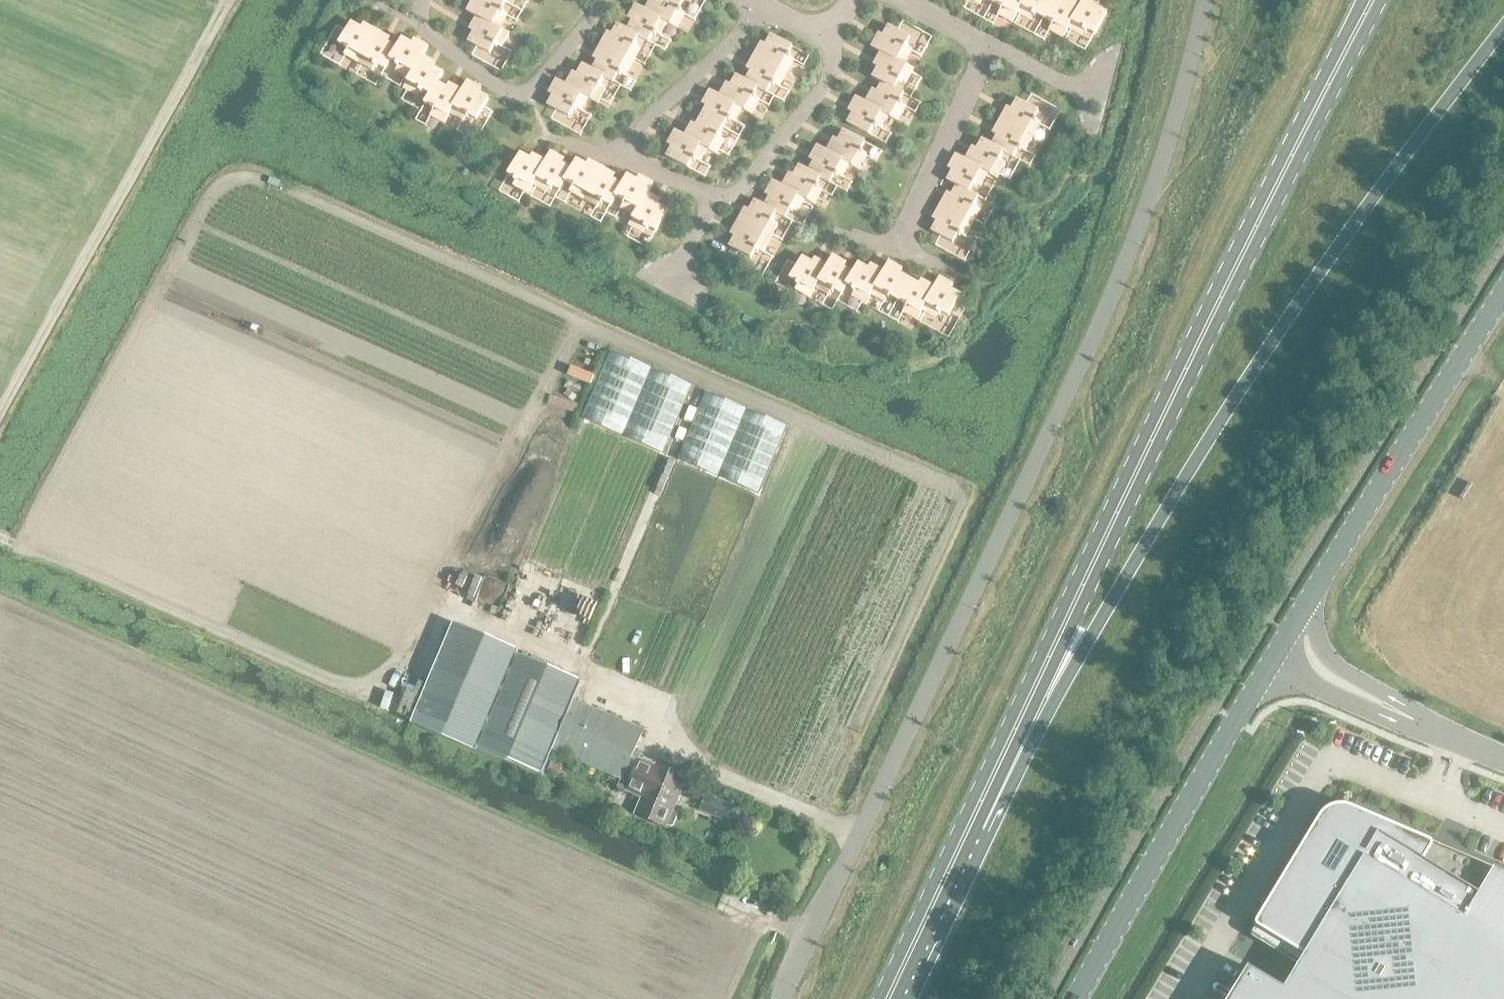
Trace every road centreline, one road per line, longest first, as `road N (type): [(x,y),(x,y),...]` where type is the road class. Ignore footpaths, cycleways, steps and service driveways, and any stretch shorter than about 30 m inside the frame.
road 1 (unclassified): [(781,998),(1071,400),(1174,126),(1202,0)]
road 2 (primary): [(967,833),(1193,458),(1503,31)]
road 3 (primary): [(1368,0),(1124,491),(967,833)]
road 4 (track): [(0,535),(355,688),(388,688),(433,604),(449,608)]
road 5 (track): [(229,0),(0,415)]
road 6 (tertiary): [(1281,646),(1503,291)]
road 7 (tertiary): [(1082,998),(1281,646)]
road 8 (unclassified): [(1503,761),(1370,702),(1281,646)]
road 9 (primary): [(967,833),(886,998)]
road 10 (track): [(809,941),(764,925),(724,998)]

